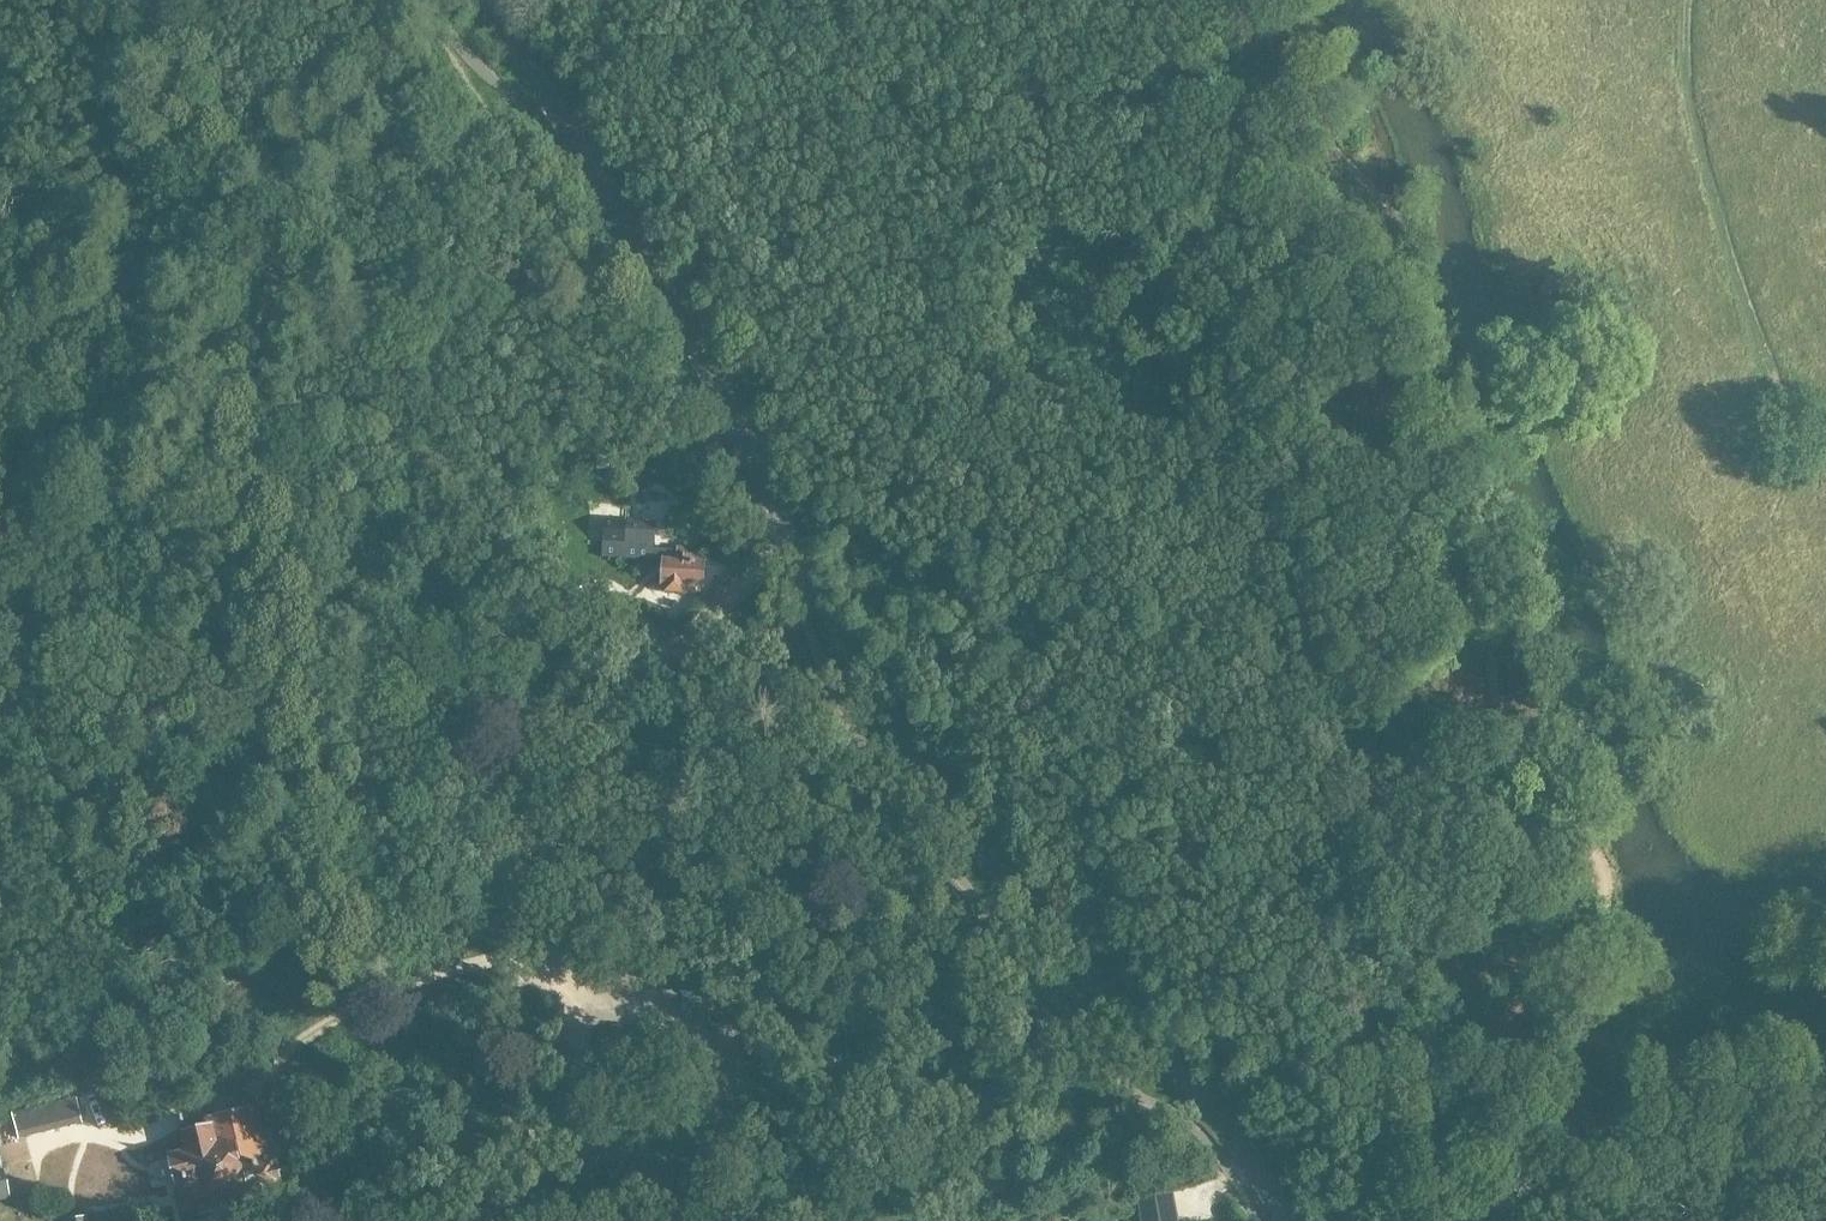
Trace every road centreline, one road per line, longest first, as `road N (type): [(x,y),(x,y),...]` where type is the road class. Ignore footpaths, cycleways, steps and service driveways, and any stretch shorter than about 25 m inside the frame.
road 1 (tertiary): [(1287,1220),(1209,1103),(1094,981),(932,778),(861,668),(674,309),(489,0)]
road 2 (track): [(513,954),(351,1008),(291,763),(156,0)]
road 3 (track): [(1689,0),(1684,45),(1715,213),(1758,346),(1825,465)]
road 4 (track): [(0,752),(223,687),(249,668),(268,634)]

